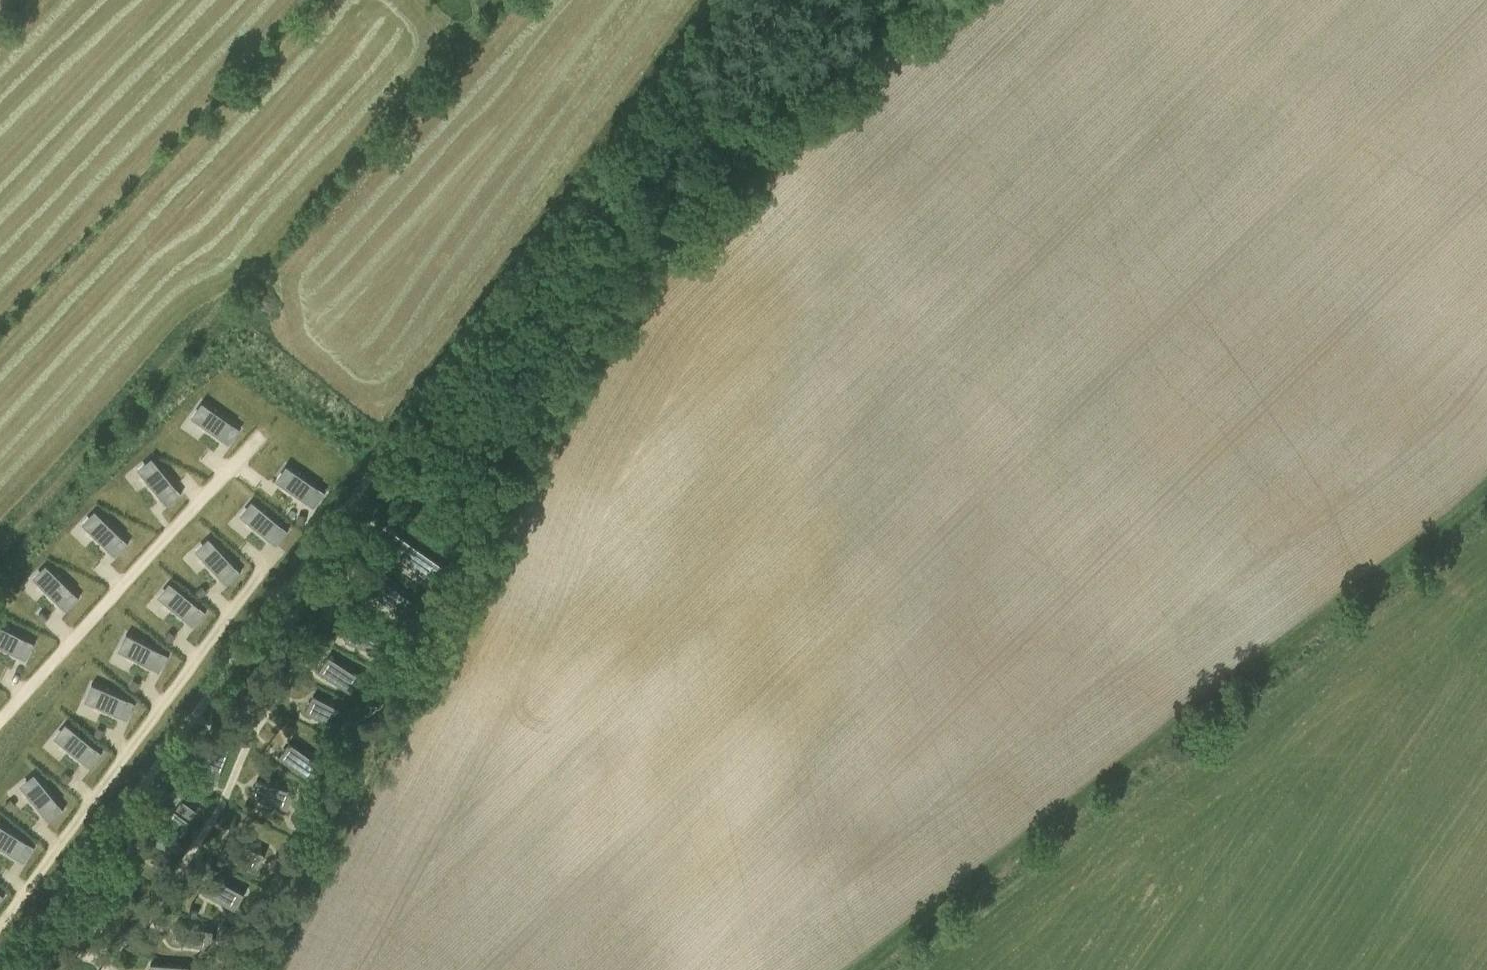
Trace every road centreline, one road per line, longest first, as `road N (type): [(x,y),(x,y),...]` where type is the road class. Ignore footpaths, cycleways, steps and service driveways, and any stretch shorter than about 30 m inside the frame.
road 1 (track): [(359,488),(6,969)]
road 2 (track): [(257,720),(171,893),(99,969)]

